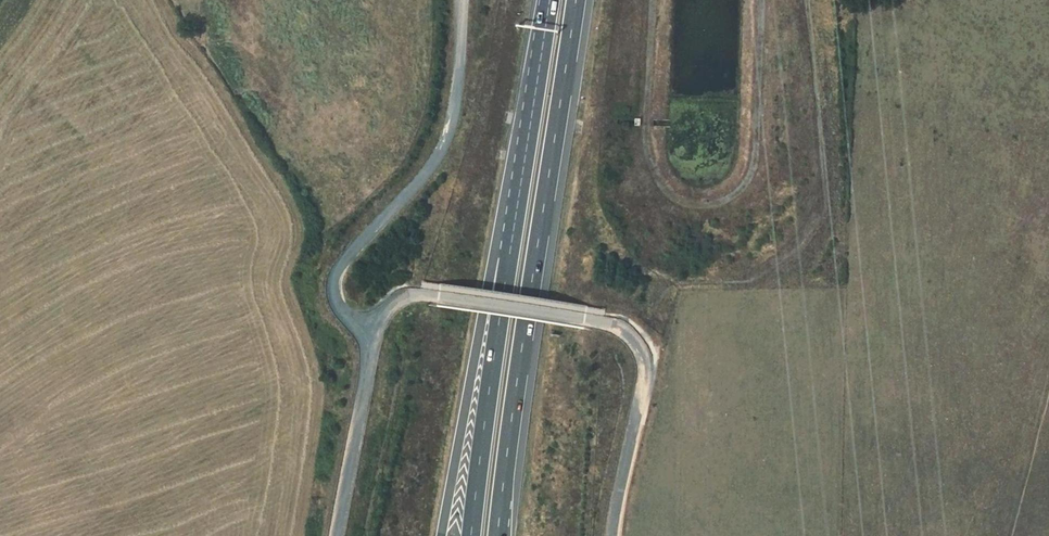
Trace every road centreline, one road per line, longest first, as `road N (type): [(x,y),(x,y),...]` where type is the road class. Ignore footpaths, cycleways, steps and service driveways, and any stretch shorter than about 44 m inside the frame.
road 1 (unclassified): [(338,535),(373,333),(380,313),(416,292),(588,316),(635,336),(646,360),(614,535)]
road 2 (motorway): [(497,535),(573,0)]
road 3 (track): [(463,0),(456,99),(443,143),(336,271),(336,293),(350,317),(373,333)]
road 4 (motorway): [(514,231),(483,317),(442,535)]
road 5 (motorway): [(514,231),(475,535)]
road 6 (motorway): [(549,0),(514,231)]

